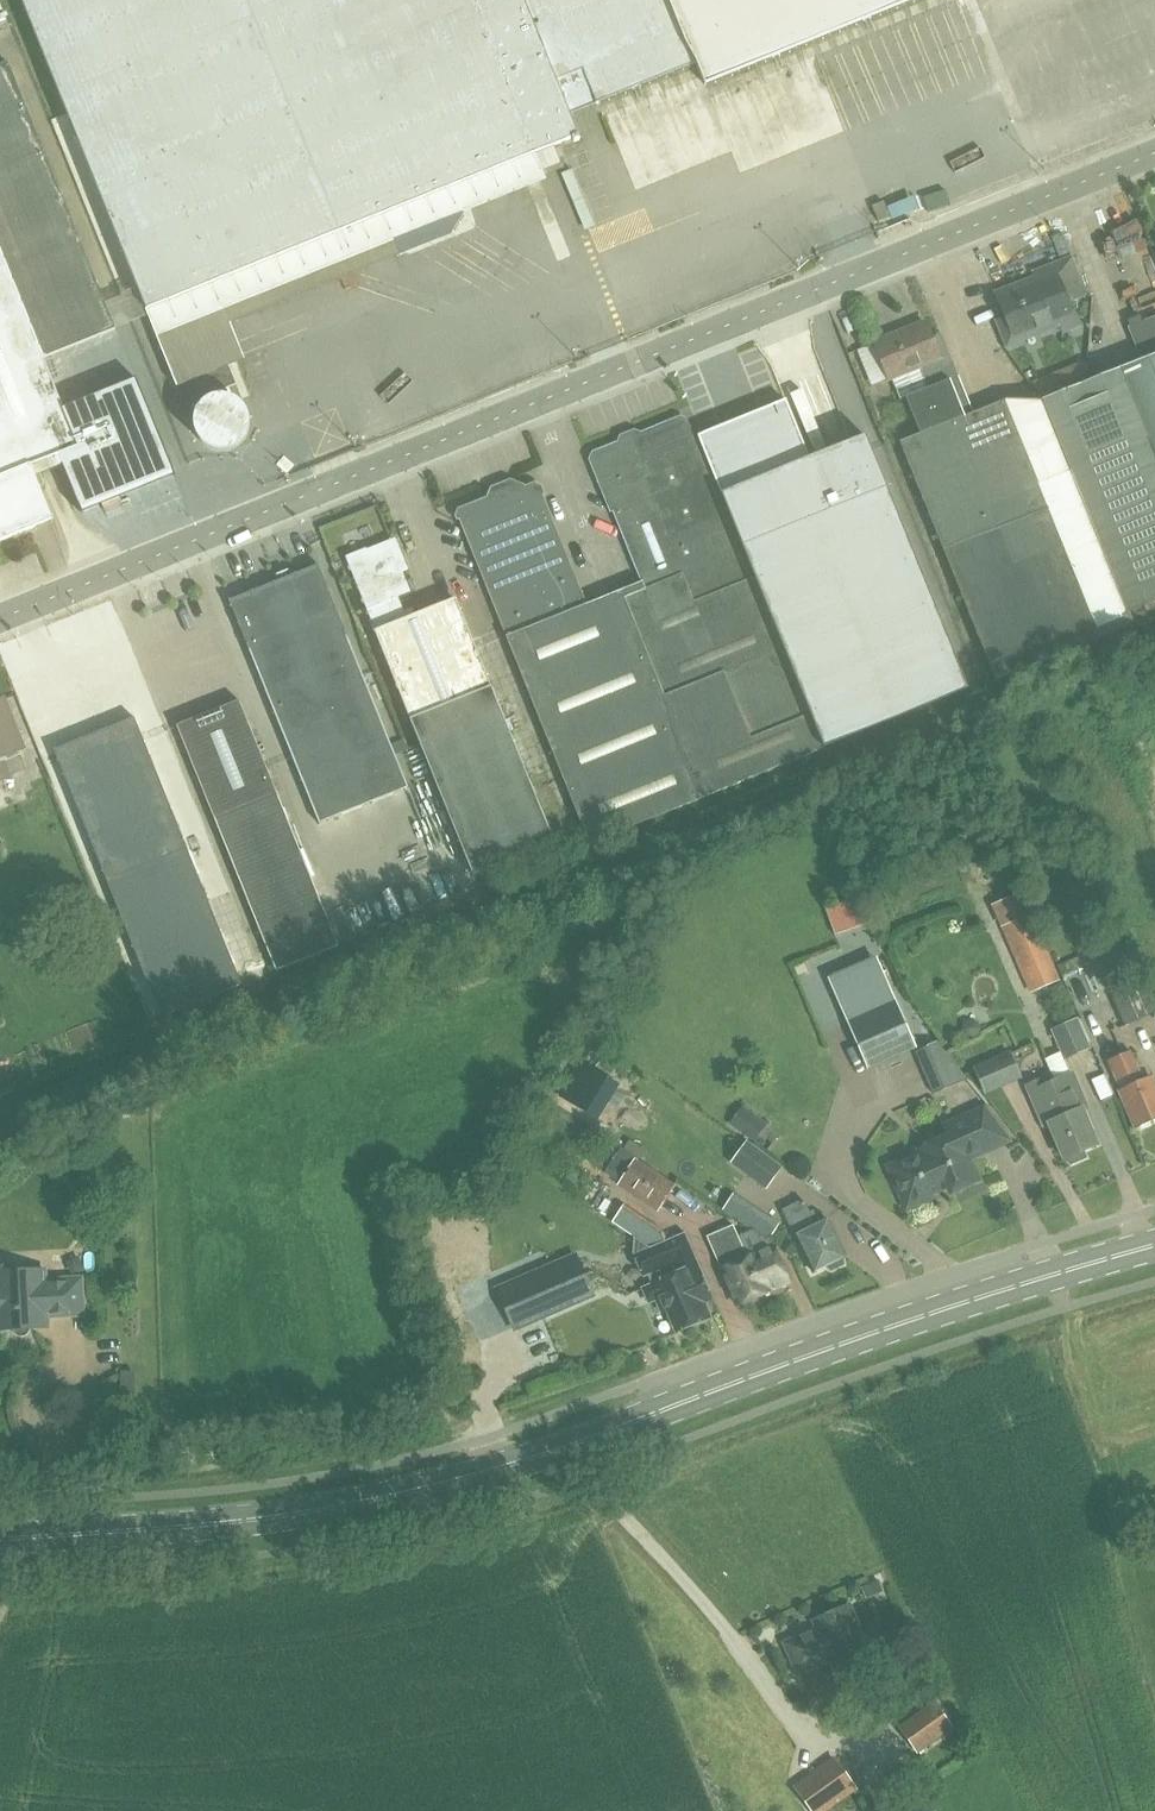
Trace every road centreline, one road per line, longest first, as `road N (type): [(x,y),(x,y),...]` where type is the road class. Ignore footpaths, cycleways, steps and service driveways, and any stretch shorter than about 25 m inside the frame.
road 1 (unclassified): [(0,619),(1154,155)]
road 2 (secondary): [(0,1542),(227,1523),(396,1493),(571,1448),(899,1322),(1154,1245)]

